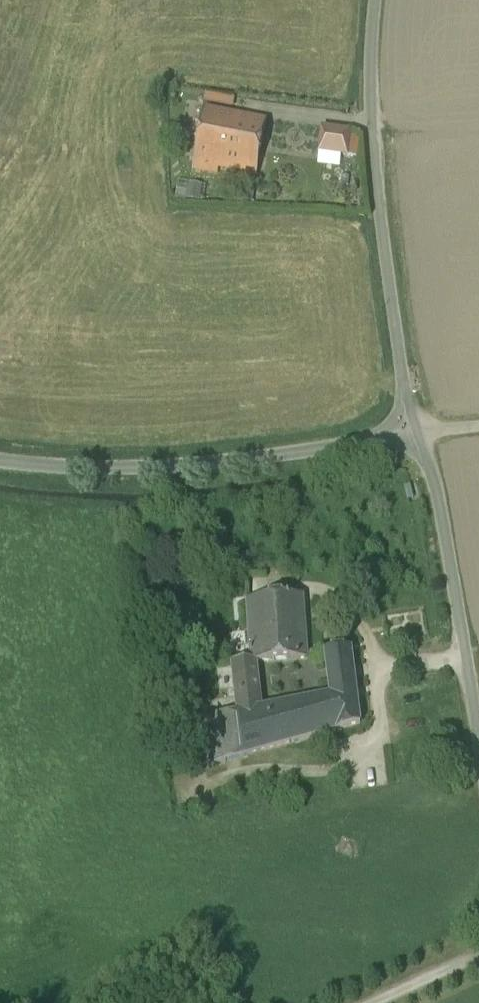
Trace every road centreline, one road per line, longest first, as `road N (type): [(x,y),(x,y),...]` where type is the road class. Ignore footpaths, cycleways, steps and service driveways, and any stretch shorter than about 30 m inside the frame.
road 1 (unclassified): [(423,436),(405,383),(383,224),(370,68),(377,0)]
road 2 (unclassified): [(0,473),(102,480),(208,473),(423,436)]
road 3 (unclassified): [(478,731),(442,491),(423,436)]

